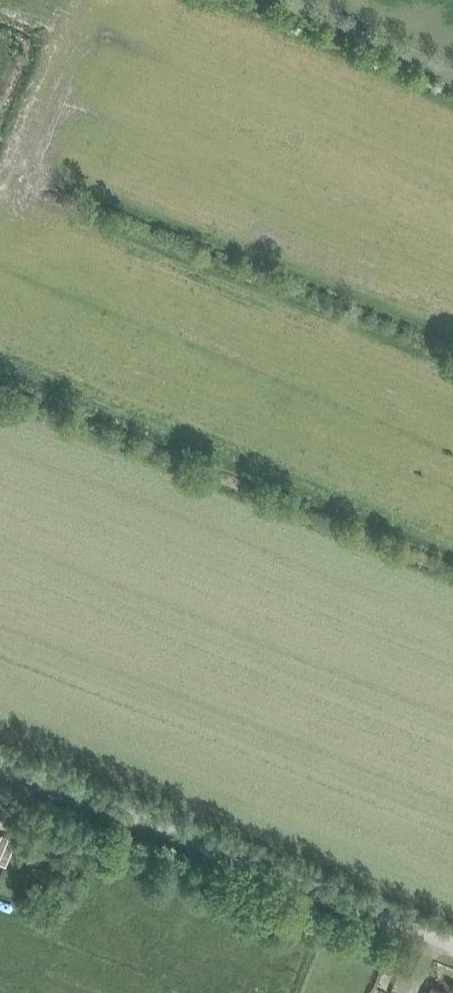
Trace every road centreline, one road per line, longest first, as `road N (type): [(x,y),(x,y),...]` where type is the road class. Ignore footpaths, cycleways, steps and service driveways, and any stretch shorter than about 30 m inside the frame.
road 1 (unclassified): [(452,950),(0,772)]

